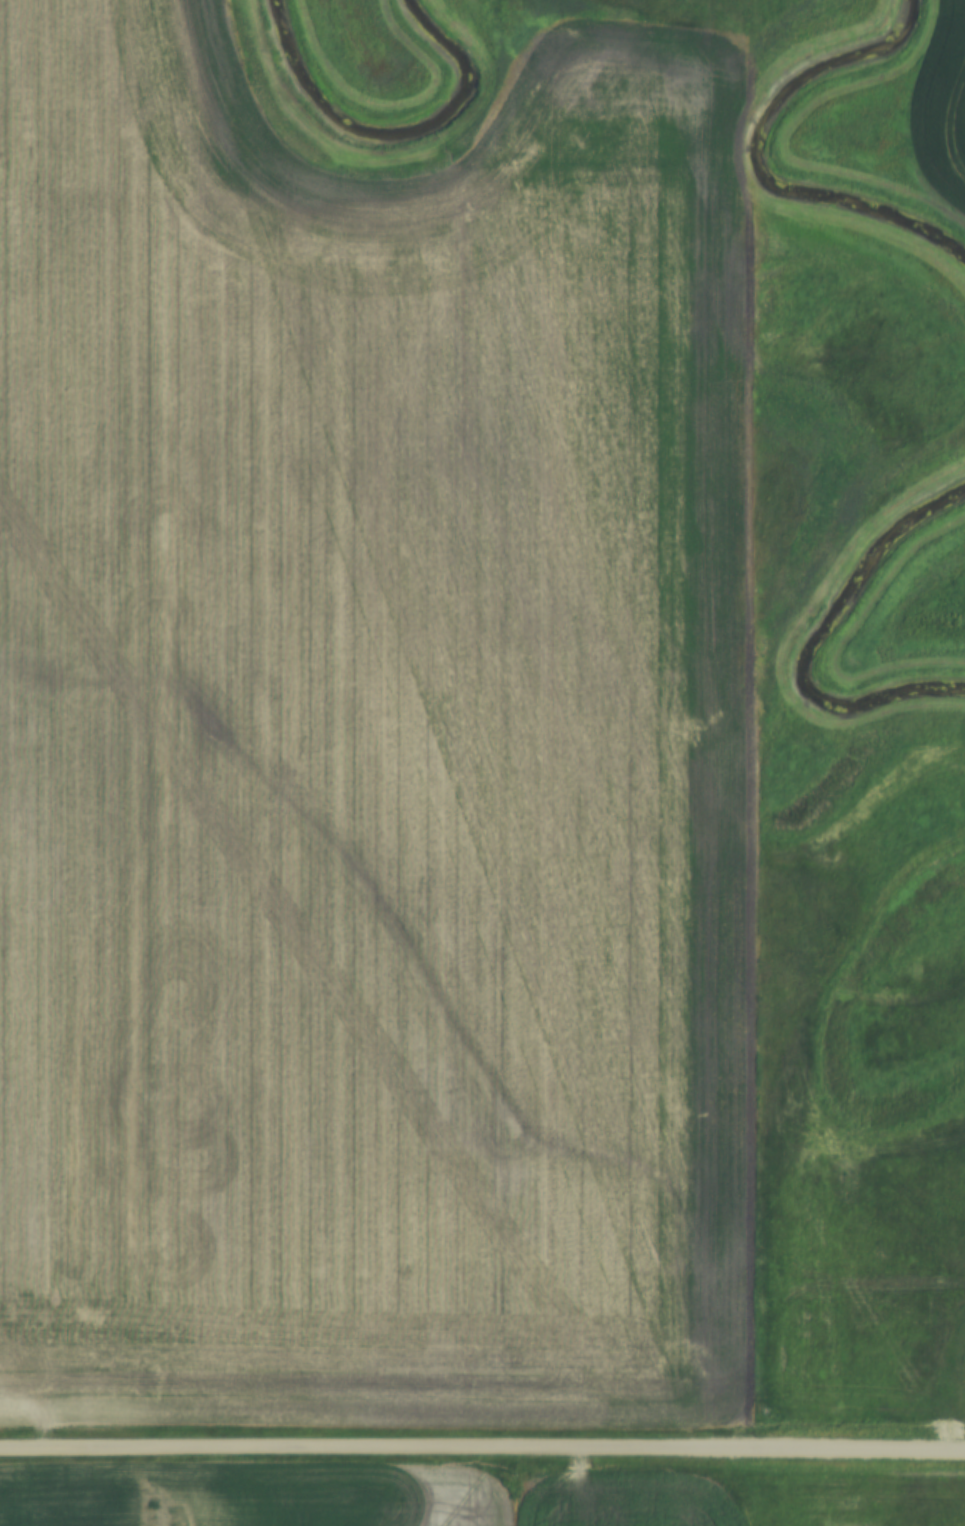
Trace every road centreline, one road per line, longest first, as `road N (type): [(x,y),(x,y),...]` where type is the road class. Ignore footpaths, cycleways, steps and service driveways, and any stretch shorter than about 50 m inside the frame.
road 1 (residential): [(0,1455),(964,1457)]

